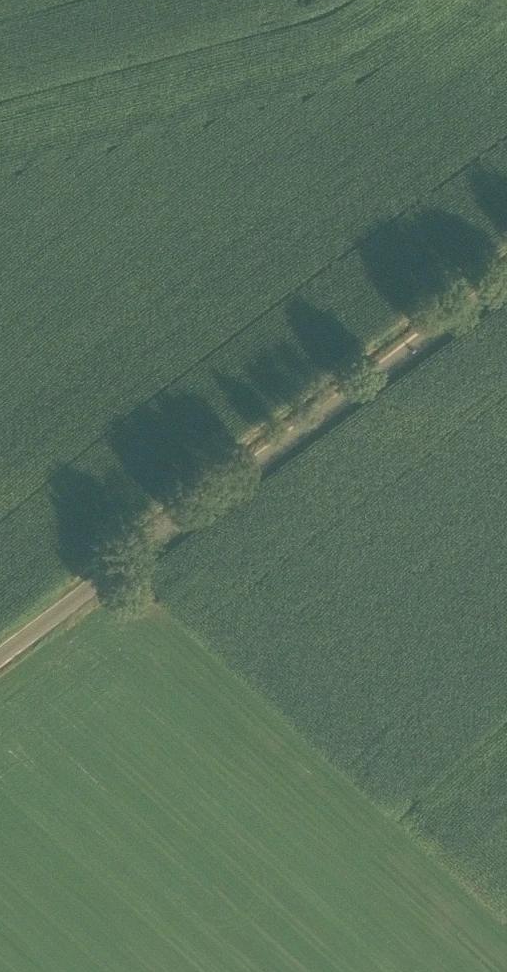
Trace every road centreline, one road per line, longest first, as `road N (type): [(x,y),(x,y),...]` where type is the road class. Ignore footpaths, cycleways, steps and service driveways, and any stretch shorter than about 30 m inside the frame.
road 1 (unclassified): [(0,663),(506,280)]

